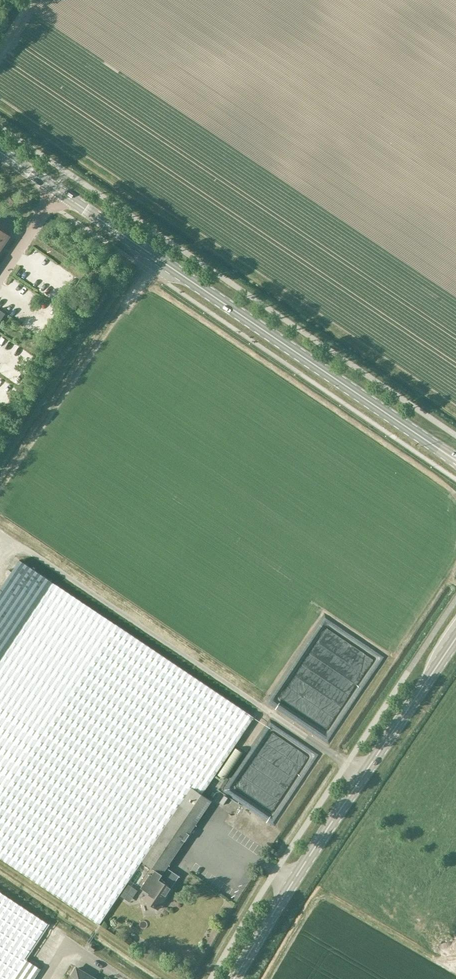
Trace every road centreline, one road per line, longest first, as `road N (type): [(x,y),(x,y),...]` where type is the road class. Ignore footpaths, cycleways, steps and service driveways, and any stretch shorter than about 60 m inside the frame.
road 1 (secondary): [(455,460),(0,152)]
road 2 (primary): [(234,978),(455,638)]

